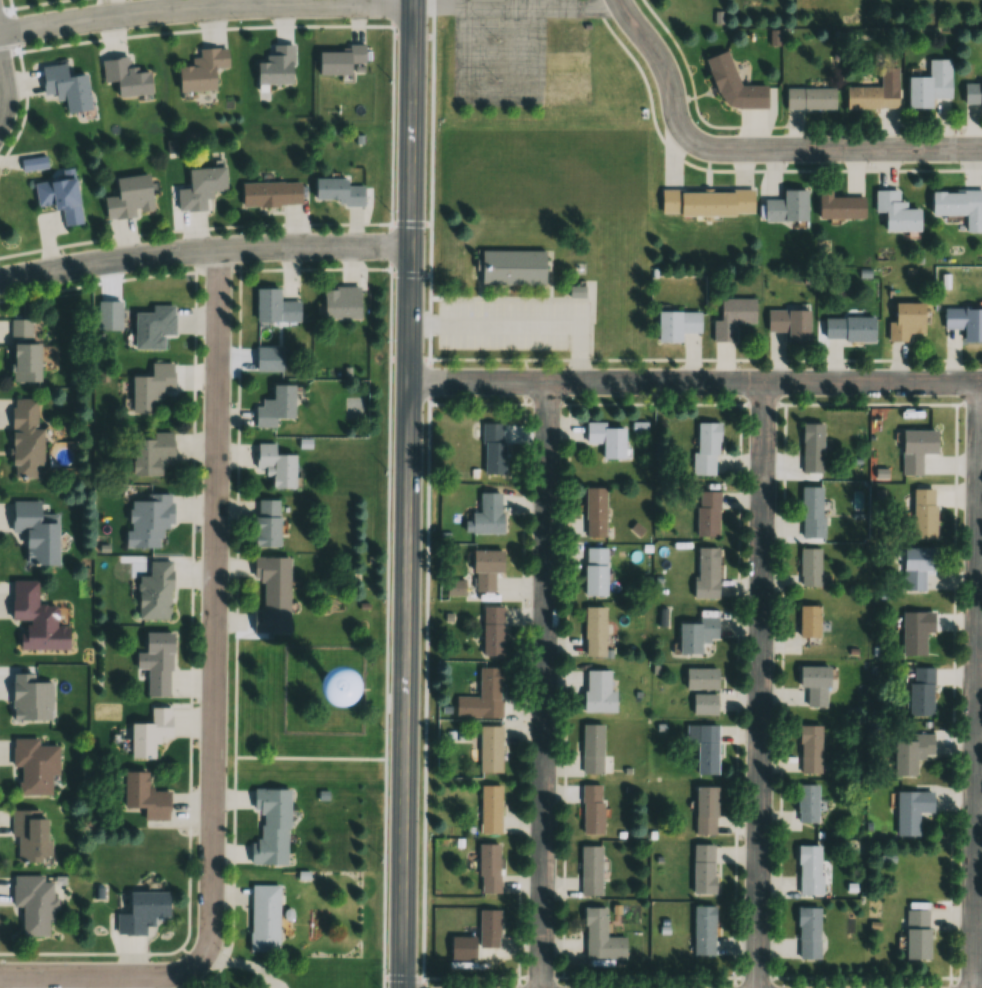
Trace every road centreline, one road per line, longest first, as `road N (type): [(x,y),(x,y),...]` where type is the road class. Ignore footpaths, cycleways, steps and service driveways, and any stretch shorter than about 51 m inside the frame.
road 1 (secondary): [(403,987),(413,0)]
road 2 (residential): [(196,965),(211,924),(218,250)]
road 3 (residential): [(541,987),(548,380)]
road 4 (residential): [(758,987),(763,381)]
road 5 (residential): [(973,987),(979,382)]
road 6 (residential): [(410,379),(981,382)]
road 7 (residential): [(0,33),(215,7),(413,3)]
road 8 (residential): [(0,280),(240,248),(385,246)]
road 9 (residential): [(683,128),(721,148),(981,147)]
road 10 (residential): [(0,978),(155,977),(196,965)]
road 11 (residential): [(683,128),(661,60),(619,0)]

